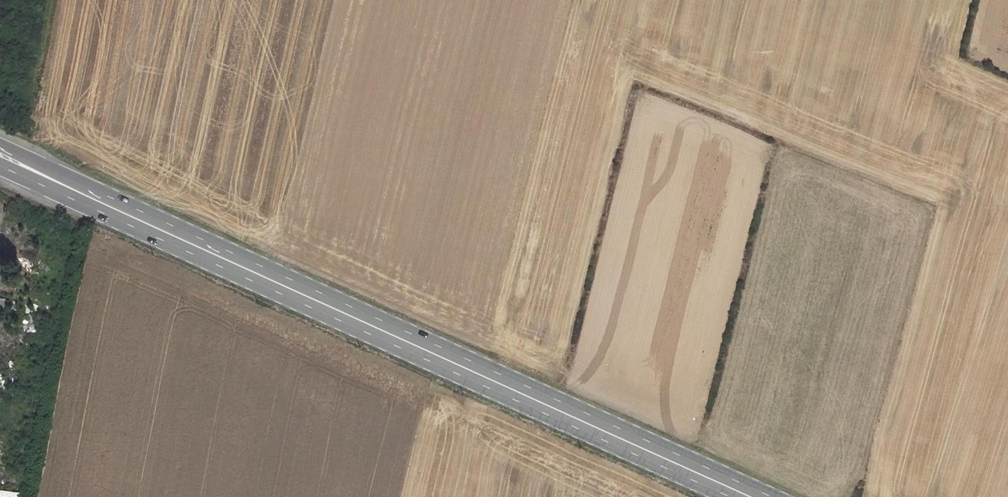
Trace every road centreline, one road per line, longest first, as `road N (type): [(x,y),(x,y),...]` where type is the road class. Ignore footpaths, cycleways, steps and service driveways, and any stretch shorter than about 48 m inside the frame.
road 1 (primary): [(0,155),(750,496)]

